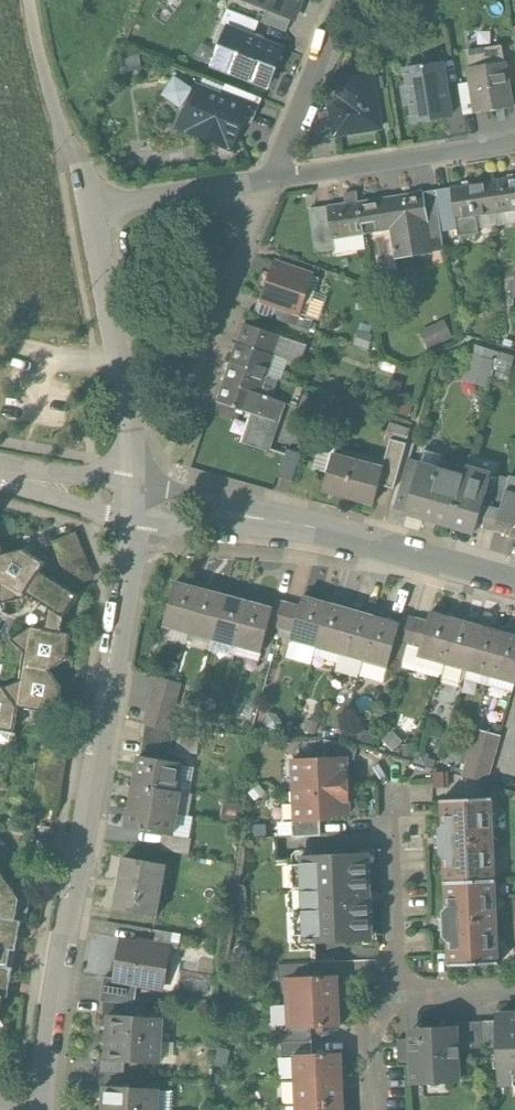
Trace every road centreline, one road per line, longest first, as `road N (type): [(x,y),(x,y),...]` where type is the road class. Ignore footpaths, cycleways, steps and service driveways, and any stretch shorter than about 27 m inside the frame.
road 1 (residential): [(42,1109),(137,502)]
road 2 (tertiary): [(514,582),(344,539),(137,502)]
road 3 (residential): [(137,502),(89,203)]
road 4 (residential): [(275,177),(514,138)]
road 5 (residential): [(201,404),(235,273),(275,177)]
road 6 (unclassified): [(29,0),(65,143),(89,203)]
road 7 (residential): [(407,989),(398,969),(391,791)]
road 8 (residential): [(275,177),(343,0)]
road 9 (residential): [(89,203),(275,177)]
road 10 (tertiary): [(137,502),(0,475)]
road 11 (residential): [(376,1109),(373,1011),(407,989)]

